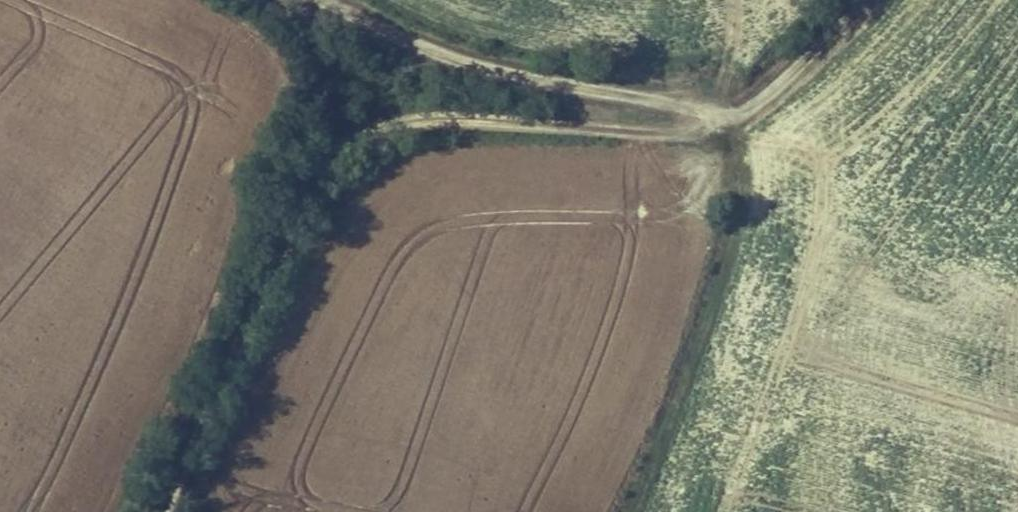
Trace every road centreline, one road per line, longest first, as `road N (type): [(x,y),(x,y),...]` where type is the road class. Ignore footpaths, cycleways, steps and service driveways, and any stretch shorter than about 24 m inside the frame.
road 1 (unclassified): [(135,511),(296,163),(382,111),(575,126),(719,119)]
road 2 (track): [(310,0),(458,54),(719,119)]
road 3 (track): [(719,119),(735,156),(616,511)]
road 4 (track): [(719,119),(746,107),(853,0)]

